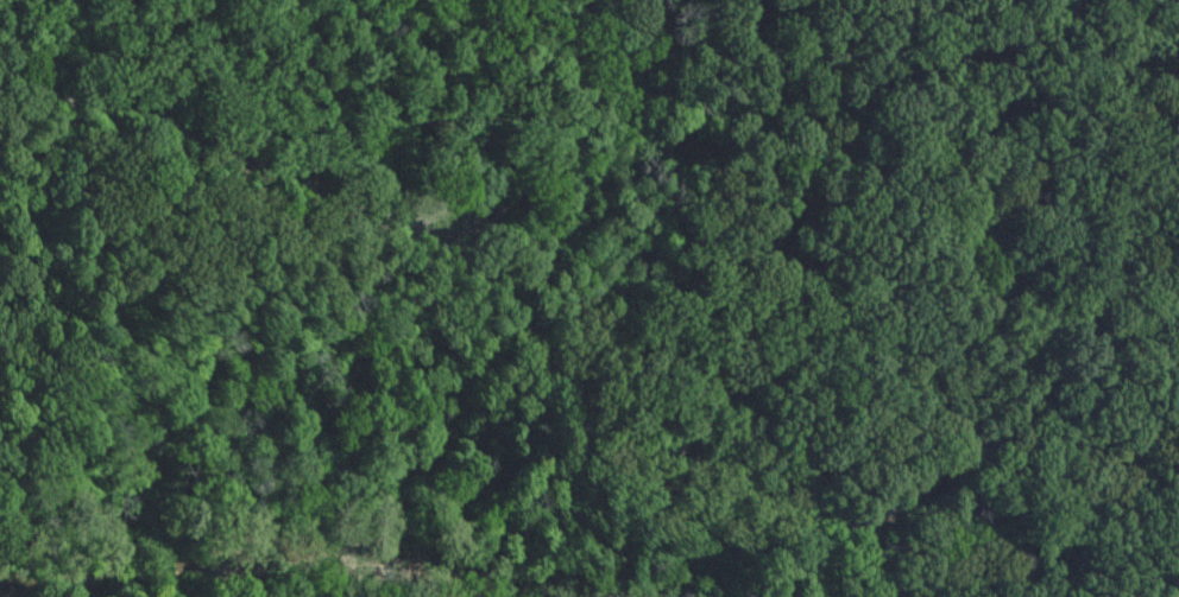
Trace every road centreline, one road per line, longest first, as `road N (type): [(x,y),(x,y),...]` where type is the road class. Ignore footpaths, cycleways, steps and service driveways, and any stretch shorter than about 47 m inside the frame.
road 1 (residential): [(904,596),(850,534),(767,474),(622,437),(529,331),(387,226),(0,63)]
road 2 (residential): [(850,534),(1084,354),(1178,320)]

